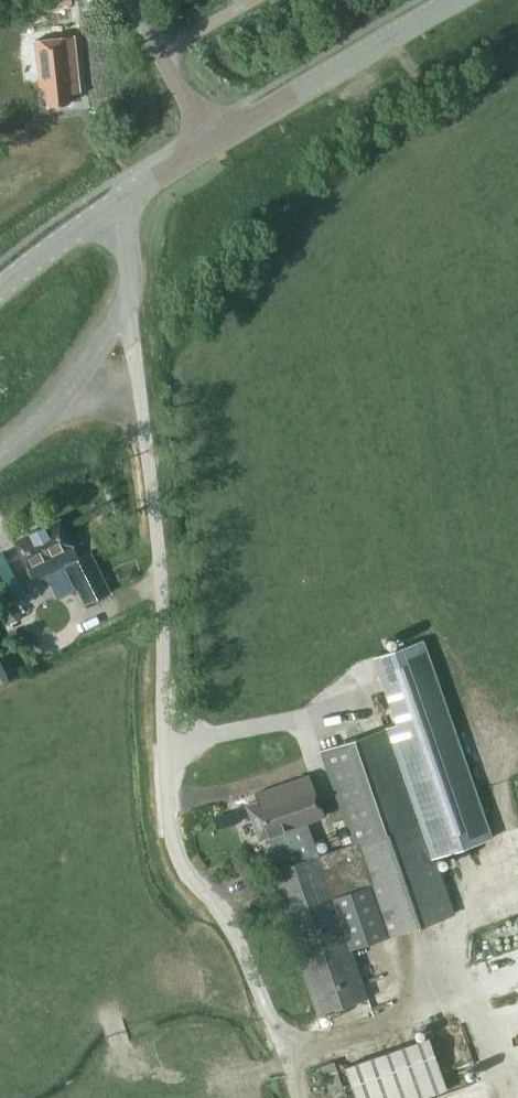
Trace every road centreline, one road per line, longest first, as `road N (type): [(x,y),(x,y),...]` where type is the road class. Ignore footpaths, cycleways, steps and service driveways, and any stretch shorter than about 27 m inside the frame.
road 1 (unclassified): [(304,1097),(232,925),(192,881),(170,834),(158,539),(127,293)]
road 2 (secondary): [(210,145),(456,0)]
road 3 (residential): [(0,459),(80,381),(127,293)]
road 4 (unclassified): [(210,145),(138,0)]
road 5 (secondary): [(0,285),(122,198)]

